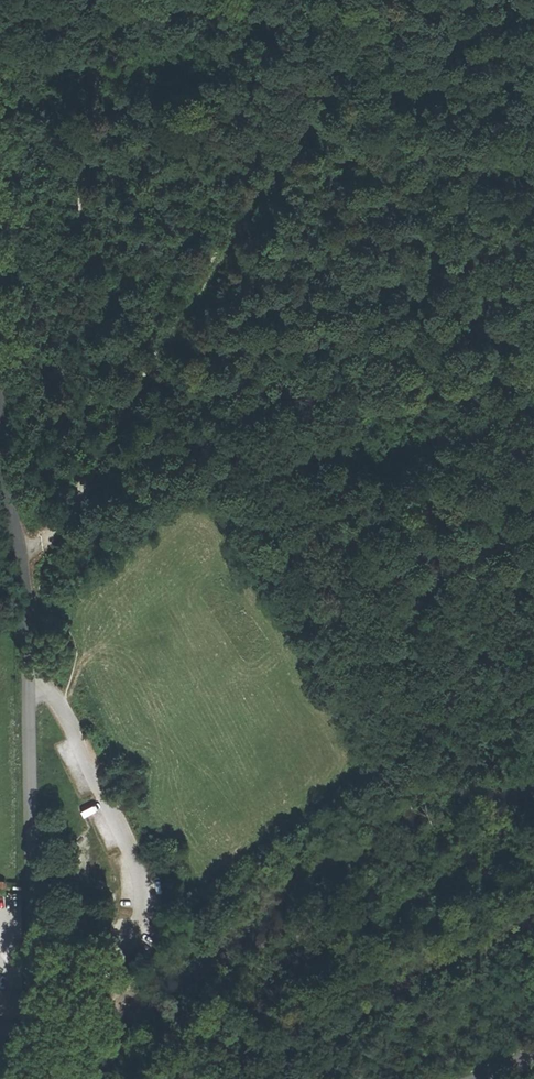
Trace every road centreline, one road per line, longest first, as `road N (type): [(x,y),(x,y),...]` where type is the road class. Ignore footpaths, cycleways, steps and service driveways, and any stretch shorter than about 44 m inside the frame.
road 1 (unclassified): [(0,410),(24,571),(32,770),(33,1008),(12,1078)]
road 2 (track): [(111,0),(51,468),(73,497)]

